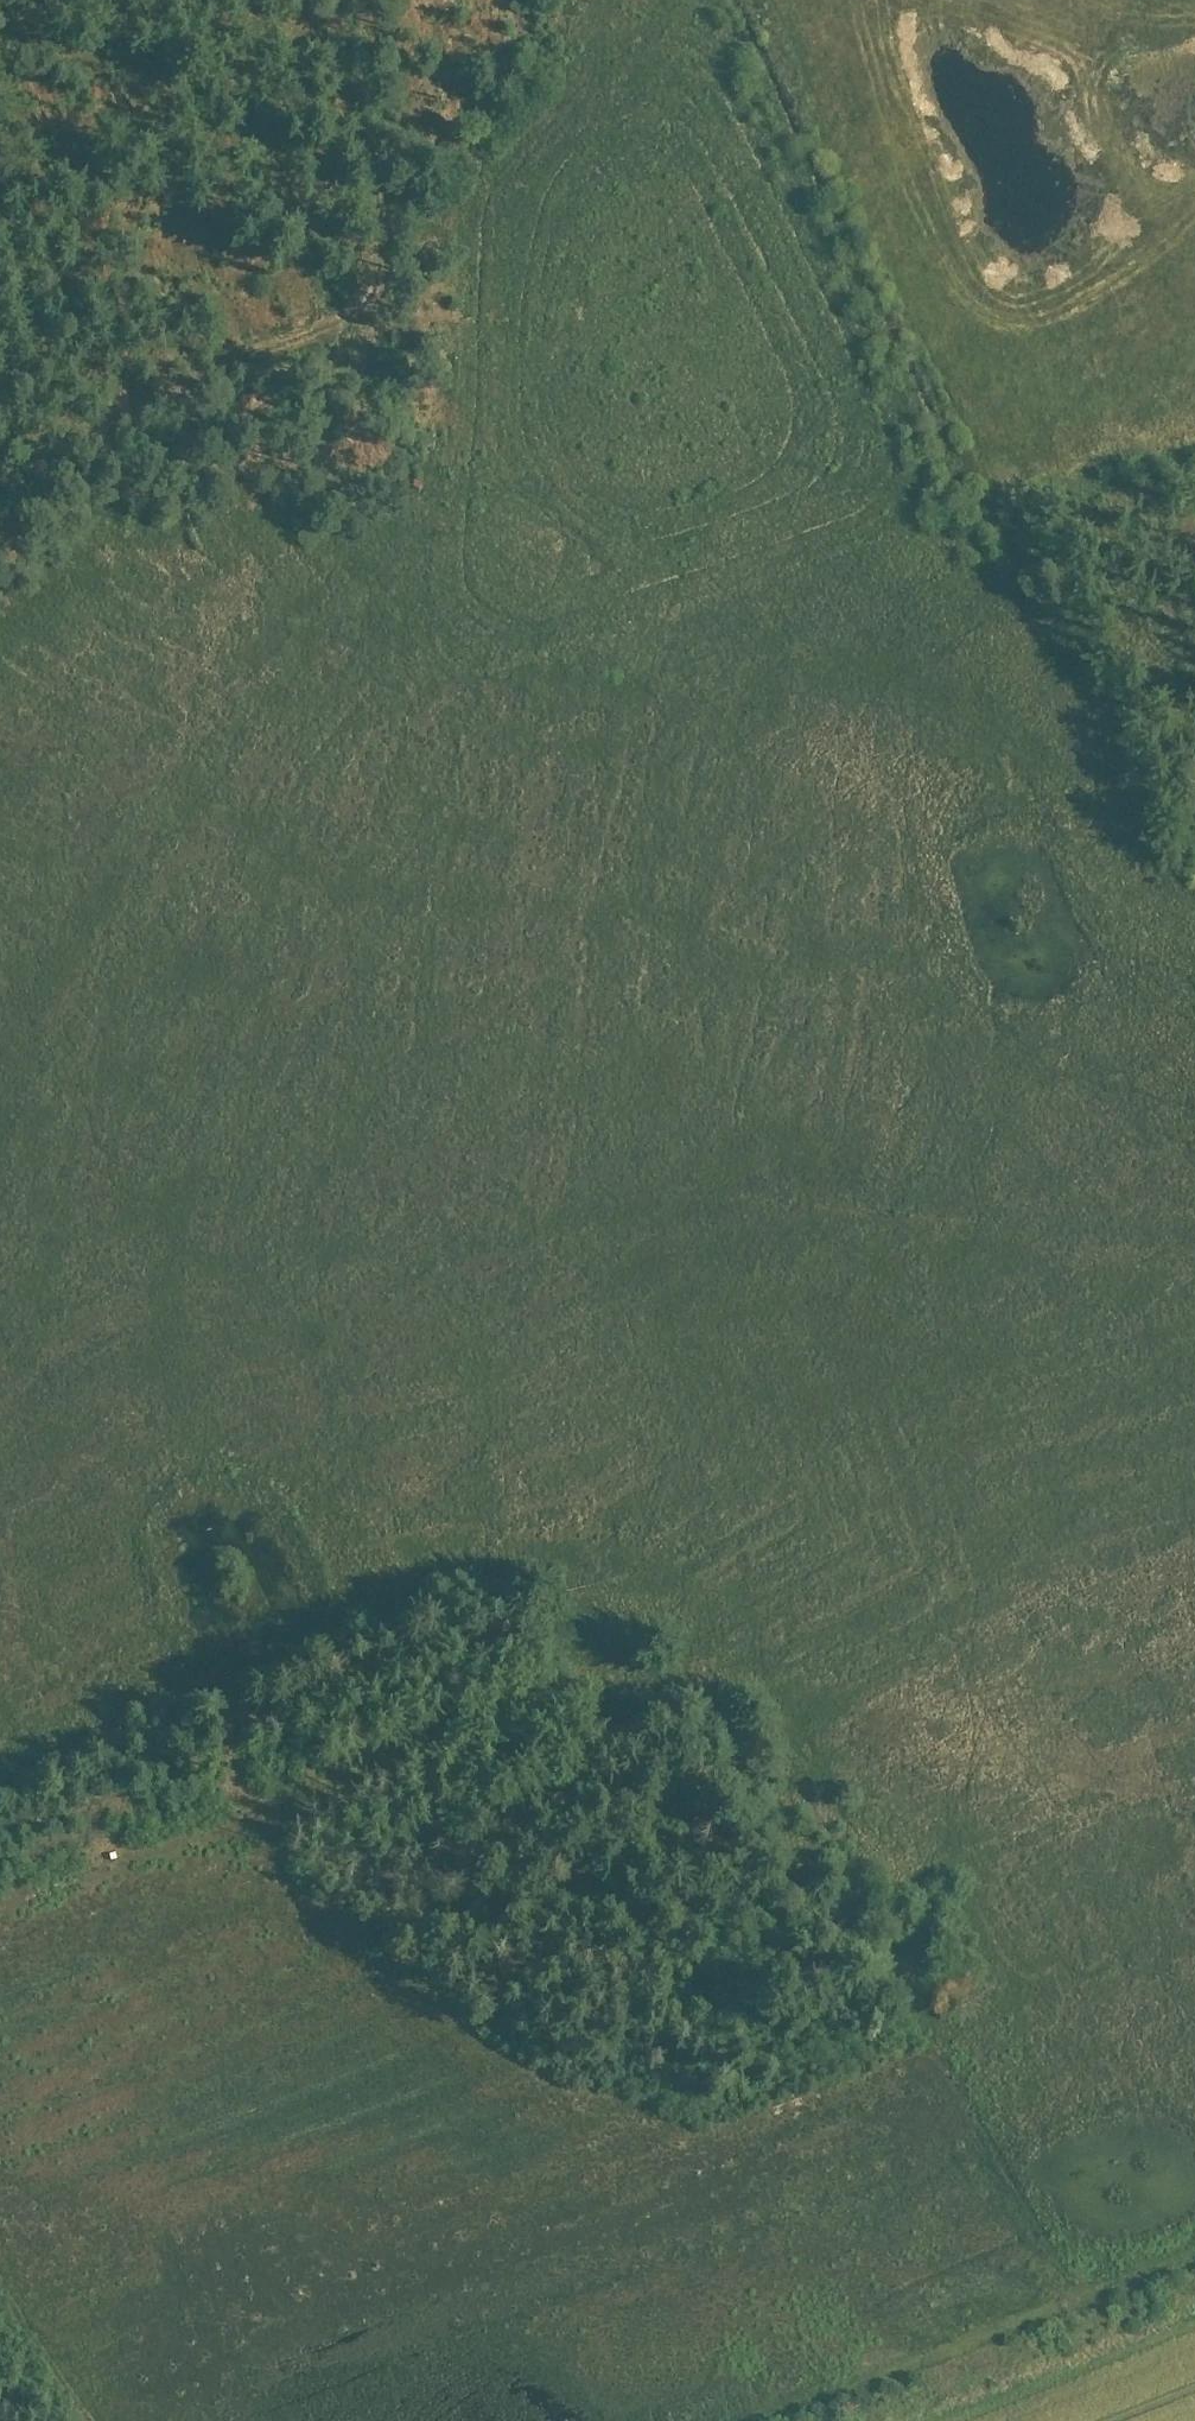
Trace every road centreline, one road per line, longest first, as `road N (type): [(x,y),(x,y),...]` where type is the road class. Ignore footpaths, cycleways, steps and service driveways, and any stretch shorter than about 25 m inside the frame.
road 1 (track): [(318,0),(391,191),(395,235),(372,285),(96,415),(0,487)]

